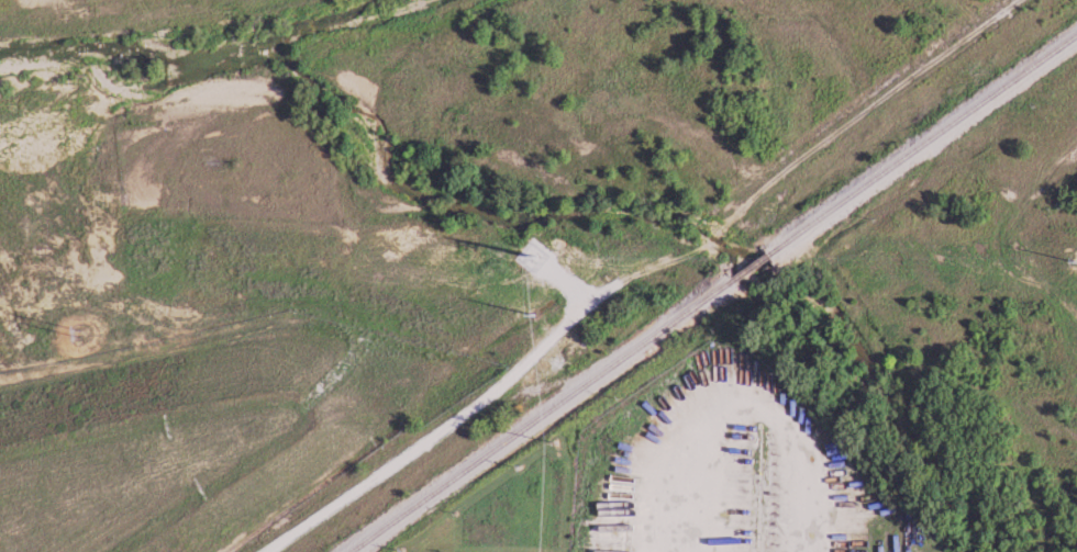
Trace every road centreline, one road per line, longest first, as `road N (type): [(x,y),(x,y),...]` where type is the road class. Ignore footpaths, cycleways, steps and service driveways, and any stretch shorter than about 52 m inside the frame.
road 1 (residential): [(257,551),(629,273),(714,280)]
road 2 (residential): [(658,251),(993,0)]

